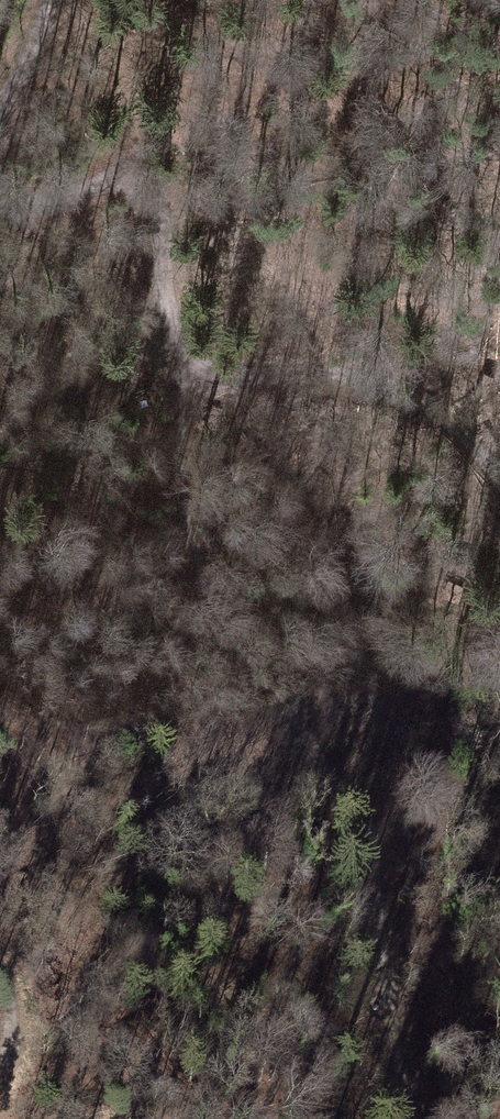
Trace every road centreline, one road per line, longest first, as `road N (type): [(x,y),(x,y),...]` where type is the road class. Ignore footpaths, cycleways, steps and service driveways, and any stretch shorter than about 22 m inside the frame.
road 1 (track): [(181,358),(231,379),(331,377),(395,390),(468,430),(499,470)]
road 2 (track): [(181,358),(165,324),(157,191),(126,174),(26,203),(0,189)]
road 3 (track): [(415,1118),(393,1023),(375,848),(352,810)]
road 4 (track): [(236,643),(181,530),(181,358)]
road 5 (track): [(0,134),(58,0)]

